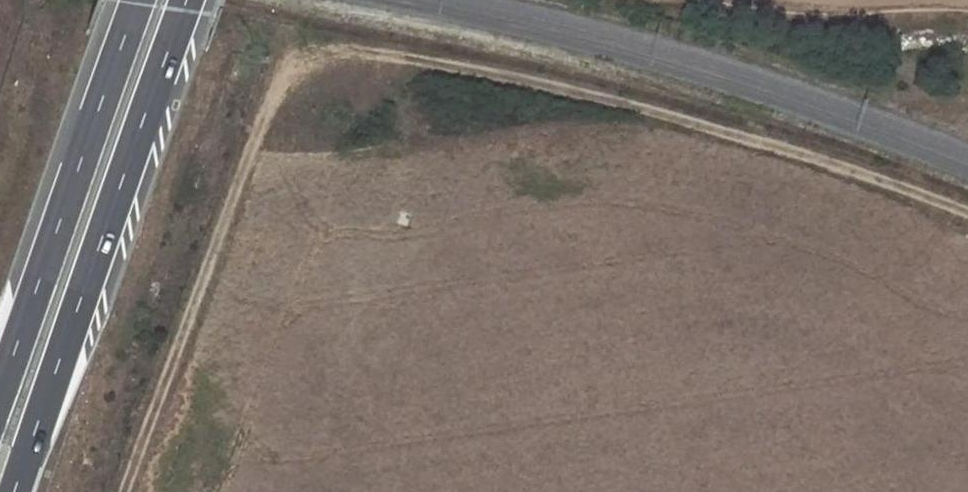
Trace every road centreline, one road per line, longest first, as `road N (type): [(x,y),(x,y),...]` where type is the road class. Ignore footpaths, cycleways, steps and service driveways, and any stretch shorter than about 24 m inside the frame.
road 1 (track): [(110,491),(262,81),(300,44),(354,42),(627,101),(967,215)]
road 2 (primary): [(14,491),(185,0)]
road 3 (primary): [(137,0),(0,390)]
road 4 (track): [(719,0),(836,20),(967,9)]

